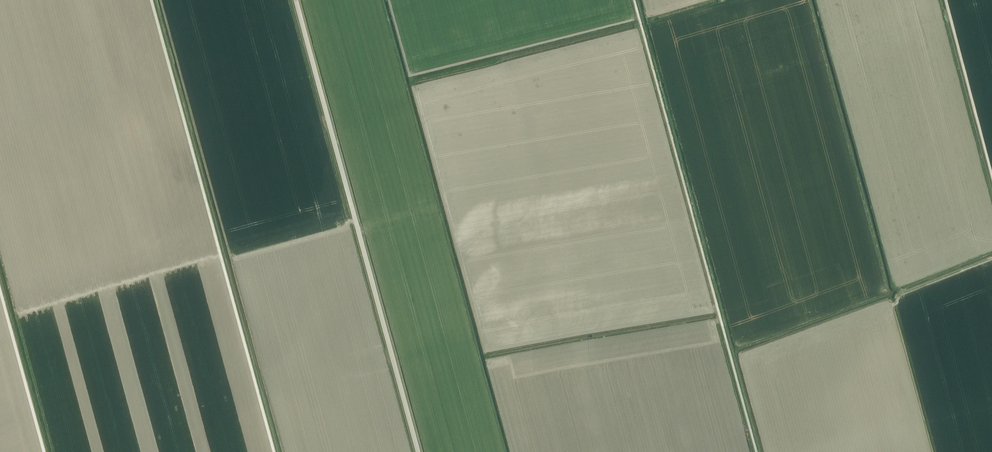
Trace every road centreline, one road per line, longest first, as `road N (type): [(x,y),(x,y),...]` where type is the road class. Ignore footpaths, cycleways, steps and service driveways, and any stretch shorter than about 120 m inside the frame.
road 1 (unclassified): [(418,451),(296,0)]

